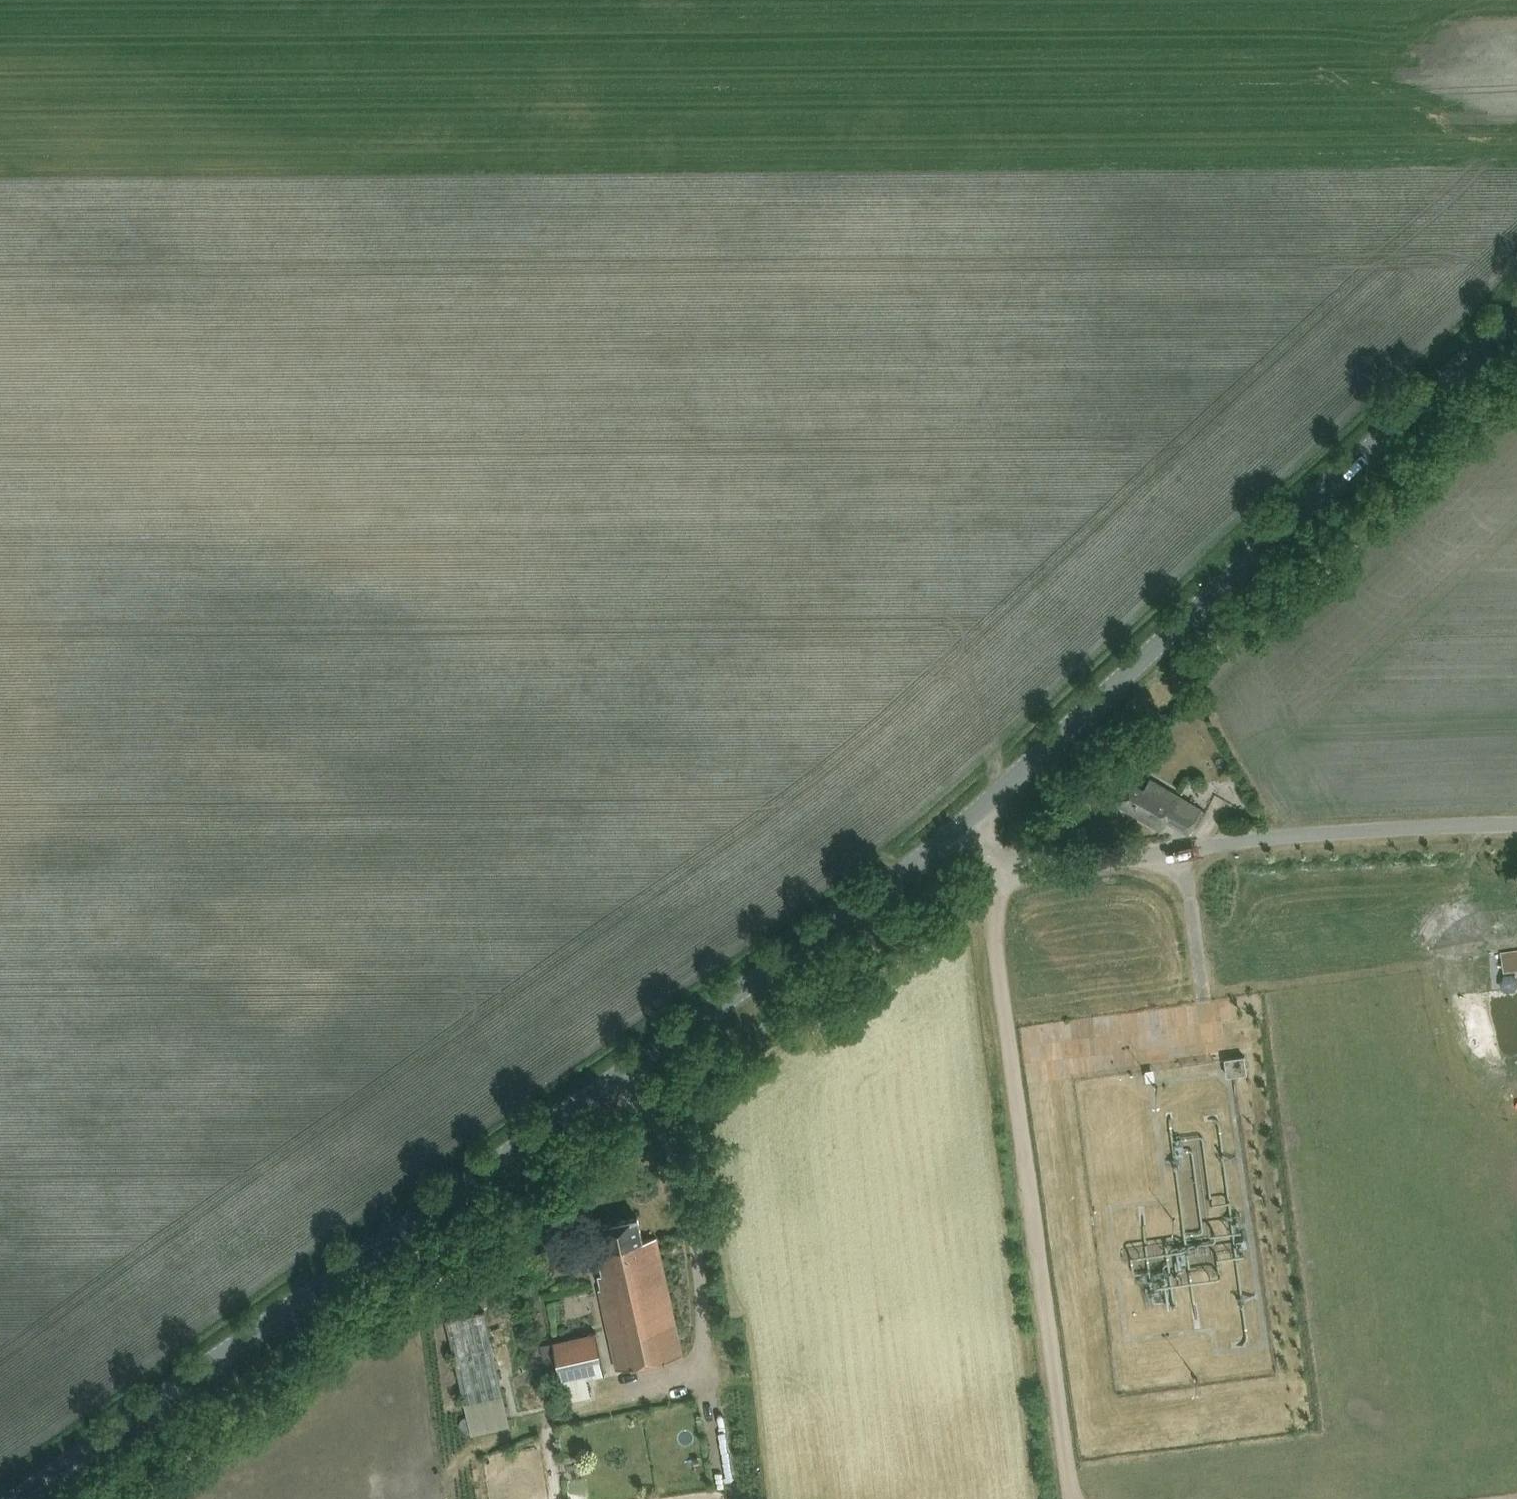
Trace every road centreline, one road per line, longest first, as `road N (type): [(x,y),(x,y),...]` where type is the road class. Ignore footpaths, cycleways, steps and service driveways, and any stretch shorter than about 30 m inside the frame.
road 1 (tertiary): [(15,1498),(821,930),(963,819)]
road 2 (tertiary): [(963,819),(1516,321)]
road 3 (unclassified): [(963,819),(1011,870),(1260,836),(1516,824)]

